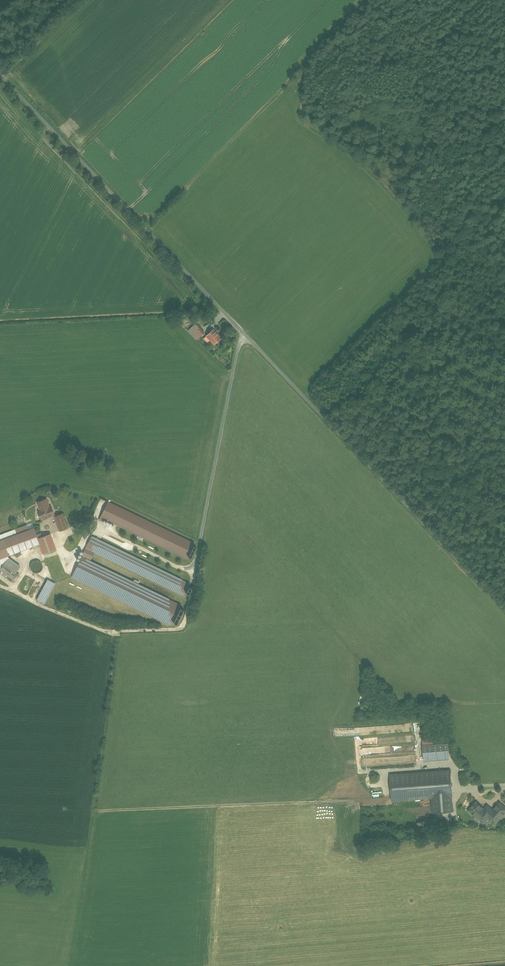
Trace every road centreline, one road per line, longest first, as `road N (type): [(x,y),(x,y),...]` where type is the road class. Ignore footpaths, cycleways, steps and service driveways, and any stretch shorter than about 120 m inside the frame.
road 1 (unclassified): [(0,70),(504,608)]
road 2 (track): [(96,808),(387,797)]

